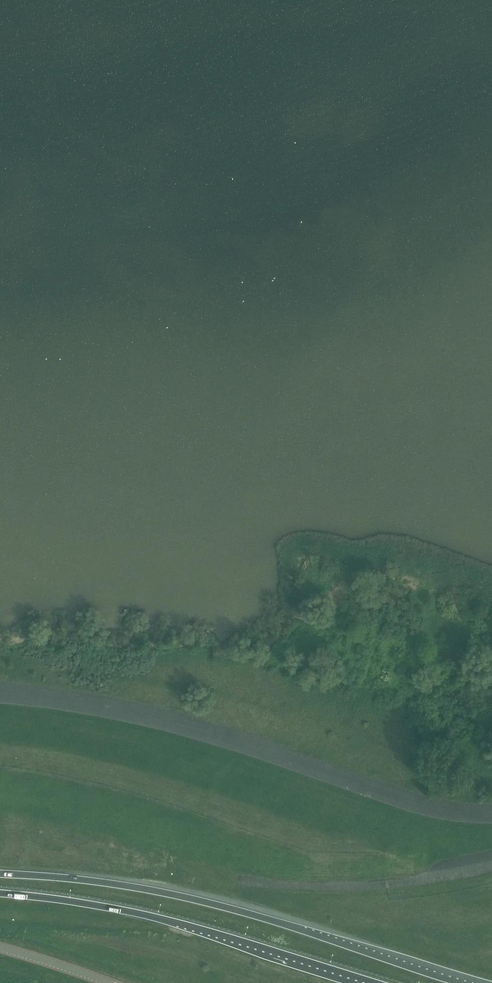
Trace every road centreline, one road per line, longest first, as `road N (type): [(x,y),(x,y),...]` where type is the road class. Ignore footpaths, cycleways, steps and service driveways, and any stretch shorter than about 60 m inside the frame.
road 1 (trunk): [(462,982),(182,896),(0,874)]
road 2 (trunk): [(0,894),(134,913),(363,982)]

